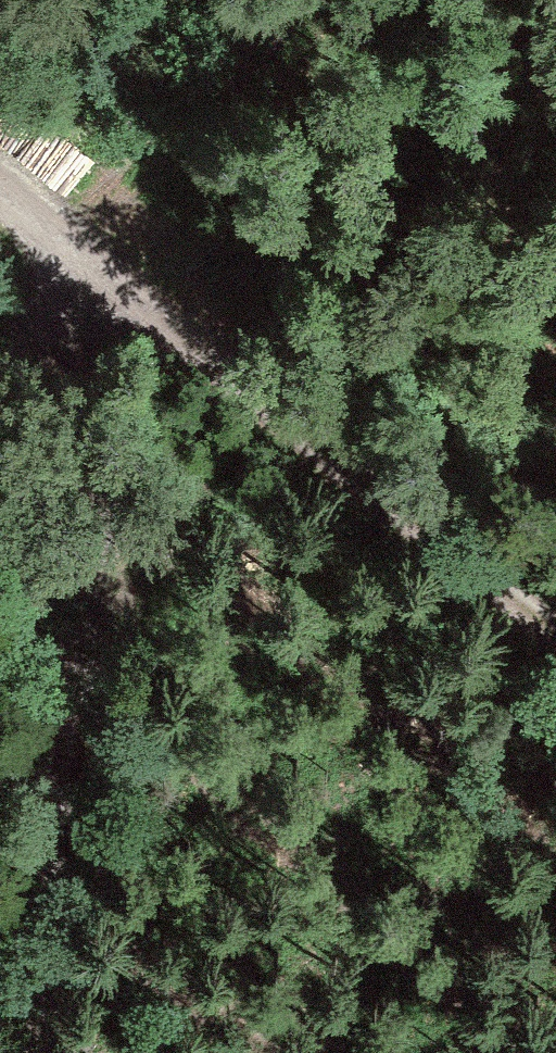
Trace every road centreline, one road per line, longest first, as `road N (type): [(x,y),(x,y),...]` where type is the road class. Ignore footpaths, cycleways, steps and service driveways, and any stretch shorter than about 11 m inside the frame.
road 1 (track): [(57,234),(37,1052)]
road 2 (track): [(555,617),(57,234)]
road 3 (track): [(0,186),(57,234),(0,280)]

